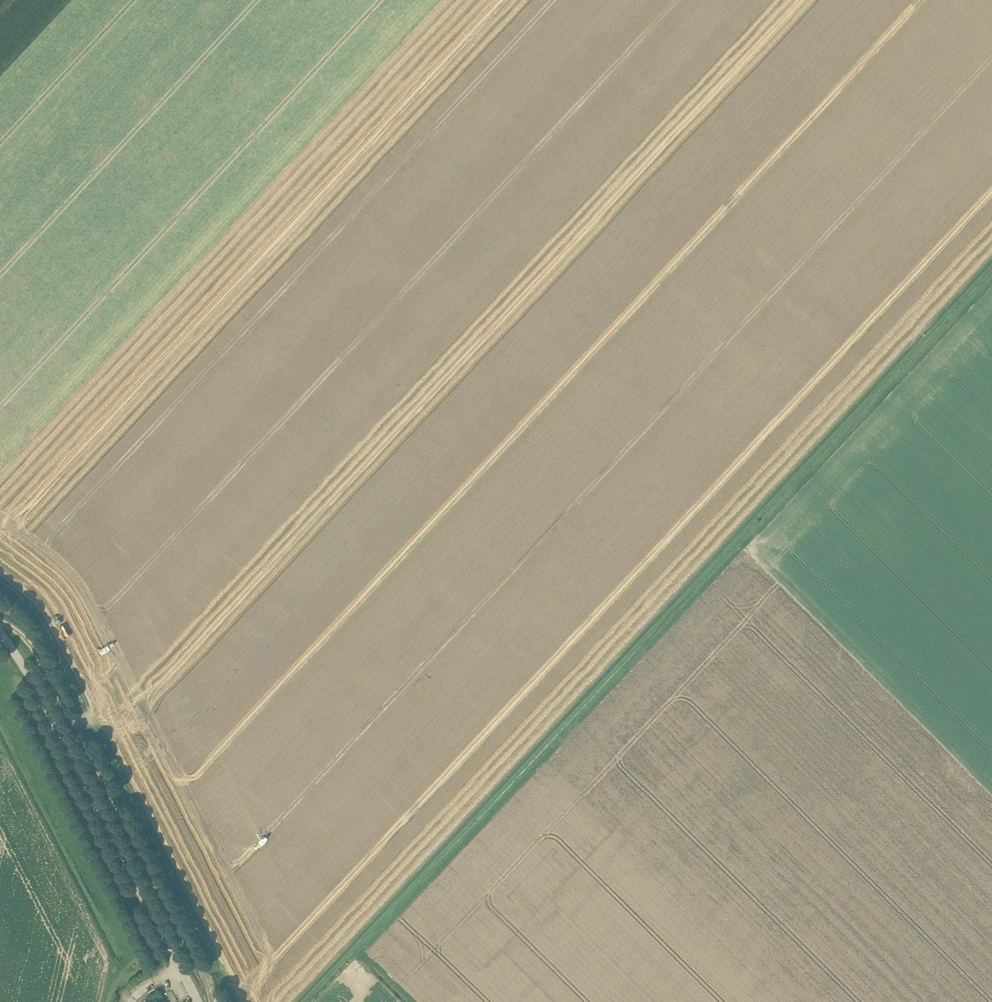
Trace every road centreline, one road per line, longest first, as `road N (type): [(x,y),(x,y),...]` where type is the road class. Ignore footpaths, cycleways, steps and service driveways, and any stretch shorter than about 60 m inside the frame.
road 1 (unclassified): [(0,634),(196,1001)]
road 2 (track): [(105,1001),(132,950),(0,692)]

